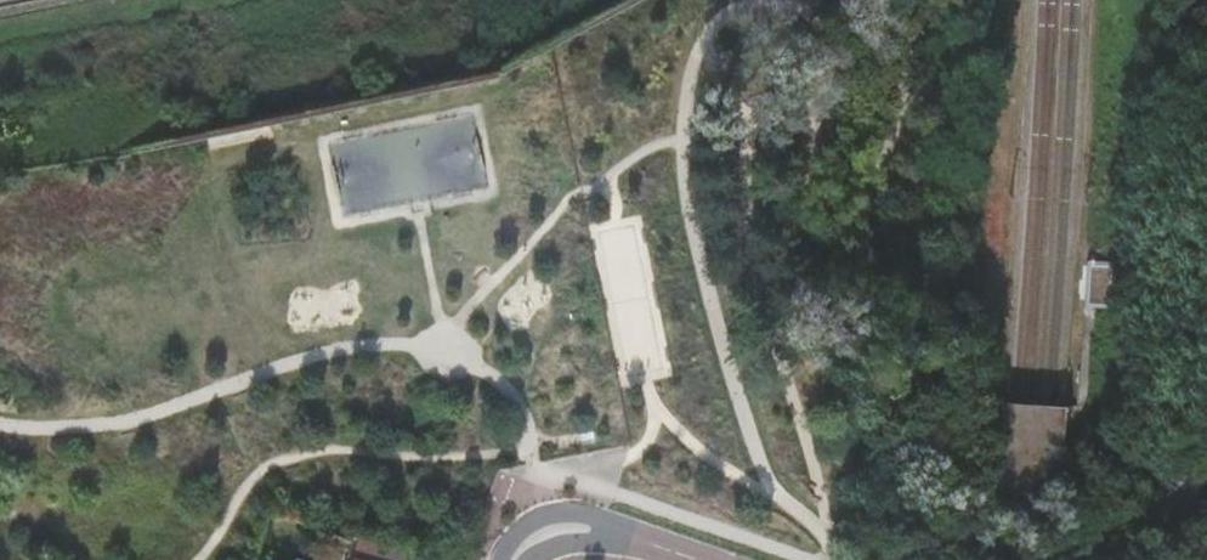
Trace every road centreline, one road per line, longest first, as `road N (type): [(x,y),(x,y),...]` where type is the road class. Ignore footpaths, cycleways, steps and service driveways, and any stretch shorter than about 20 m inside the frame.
road 1 (residential): [(694,559),(576,524),(548,530),(508,559)]

